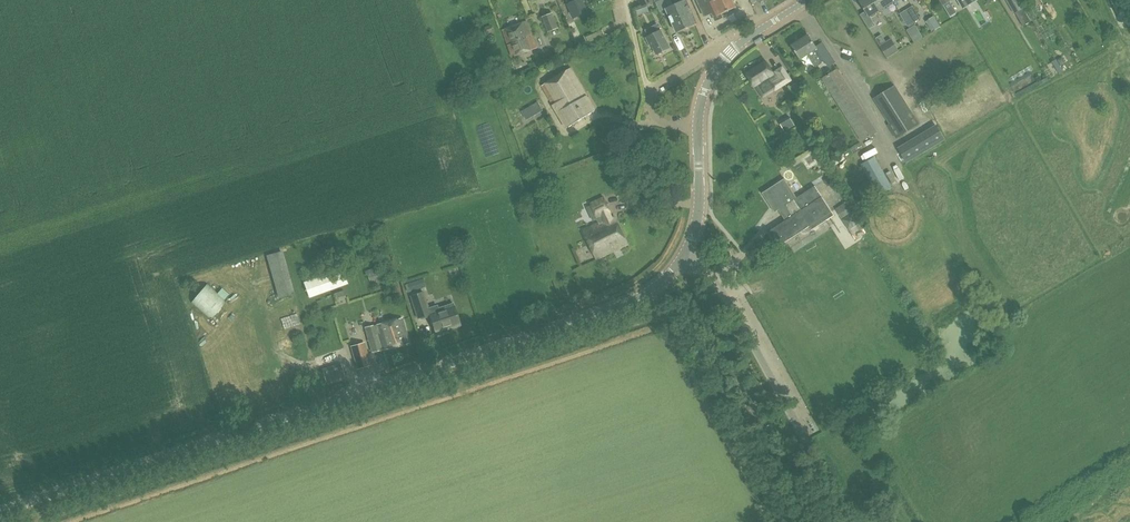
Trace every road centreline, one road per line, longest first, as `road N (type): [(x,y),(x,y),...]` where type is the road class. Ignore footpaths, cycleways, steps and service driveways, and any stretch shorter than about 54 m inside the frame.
road 1 (unclassified): [(0,511),(616,308),(645,294),(683,255)]
road 2 (unclassified): [(850,521),(722,290),(683,255)]
road 3 (residential): [(698,126),(657,119),(653,91),(706,55),(722,61)]
road 4 (unclassified): [(683,255),(699,200),(698,126)]

